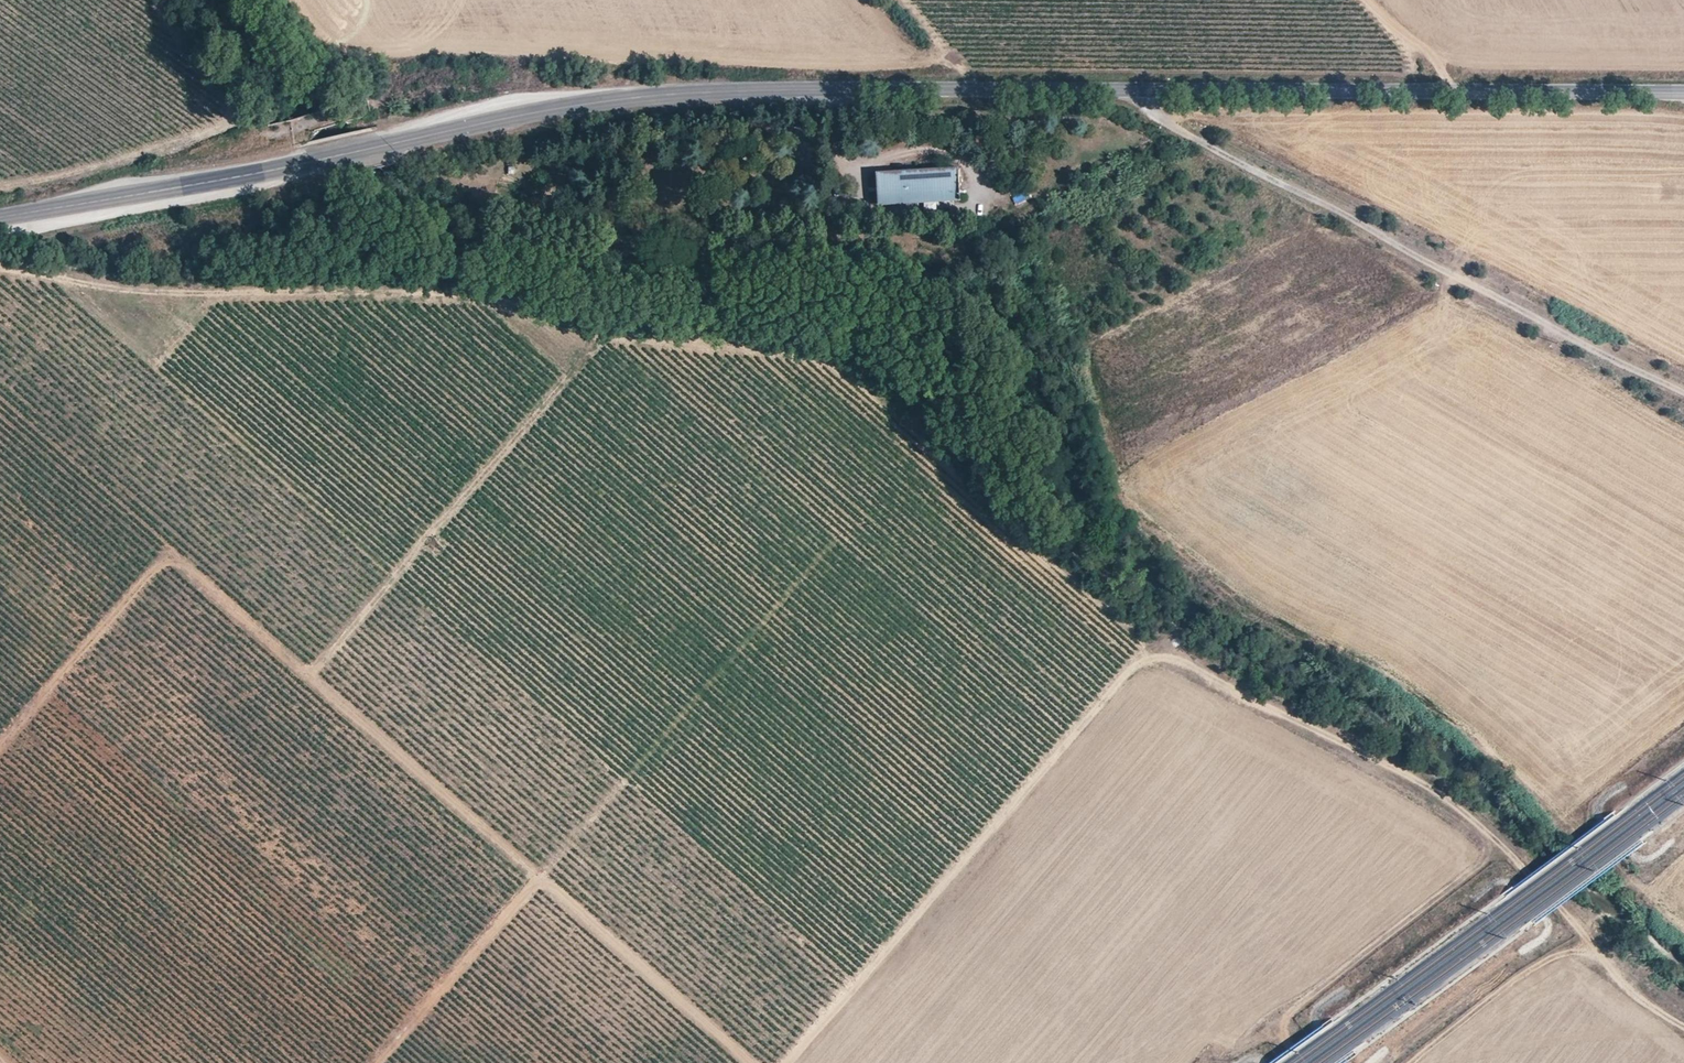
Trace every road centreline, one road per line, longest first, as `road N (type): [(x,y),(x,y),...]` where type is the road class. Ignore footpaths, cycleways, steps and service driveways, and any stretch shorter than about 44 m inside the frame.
road 1 (tertiary): [(0,216),(681,93),(1683,90)]
road 2 (track): [(786,1062),(1147,658),(1176,663),(1422,786),(1517,863),(1622,979),(1683,1022)]
road 3 (track): [(538,879),(184,563),(157,567),(0,745)]
road 4 (track): [(1126,90),(1215,151),(1683,392)]
road 5 (track): [(379,1062),(538,879),(747,1062)]
road 6 (track): [(305,671),(315,670),(574,372)]
road 7 (track): [(1406,1062),(1541,962),(1593,945)]

